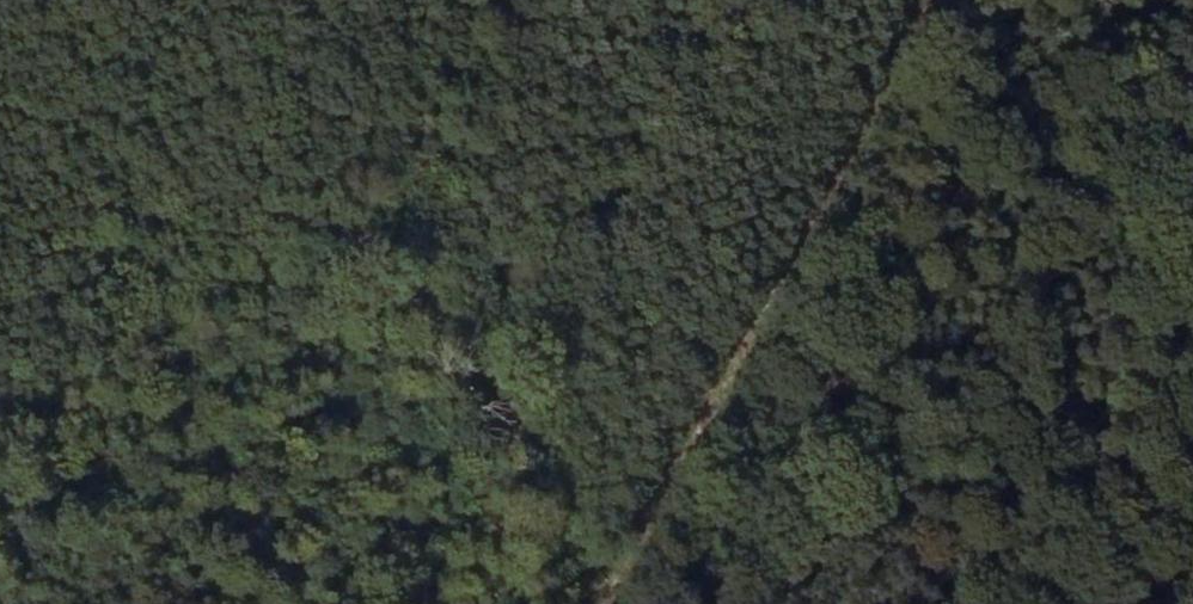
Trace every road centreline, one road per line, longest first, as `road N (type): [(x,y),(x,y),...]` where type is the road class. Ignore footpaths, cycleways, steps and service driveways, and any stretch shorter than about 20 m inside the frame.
road 1 (track): [(602,603),(928,0)]

